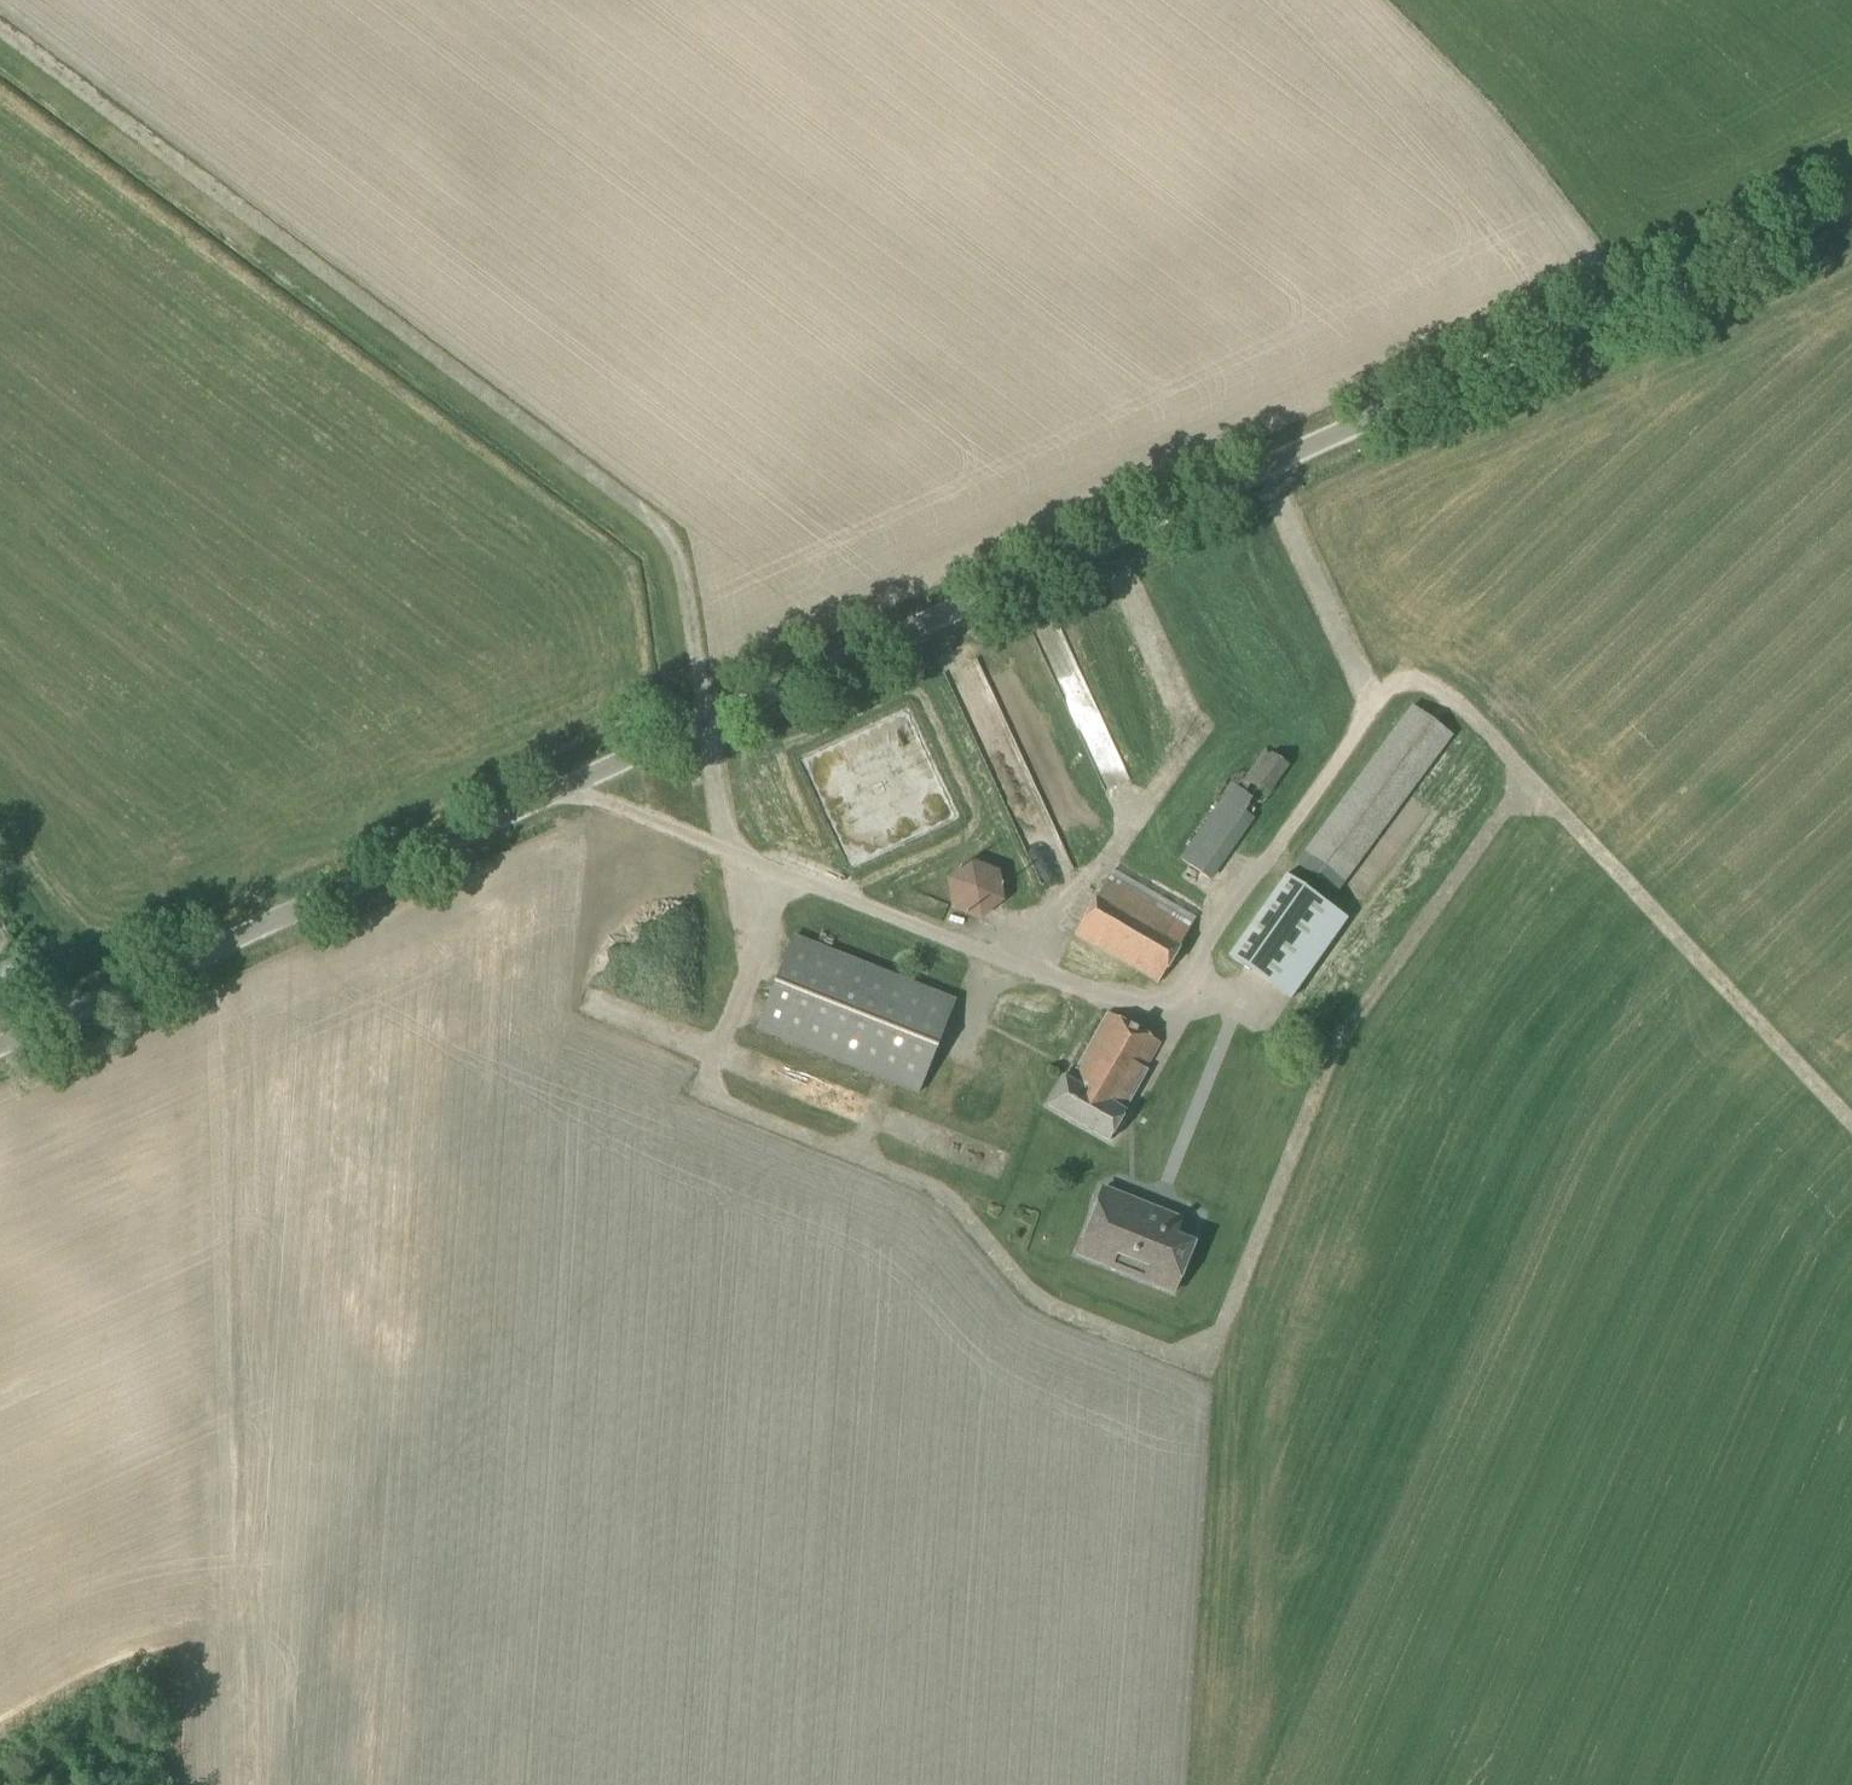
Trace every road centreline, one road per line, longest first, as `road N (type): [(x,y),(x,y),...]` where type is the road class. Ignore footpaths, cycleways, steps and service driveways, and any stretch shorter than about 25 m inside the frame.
road 1 (unclassified): [(0,1050),(1851,205)]

